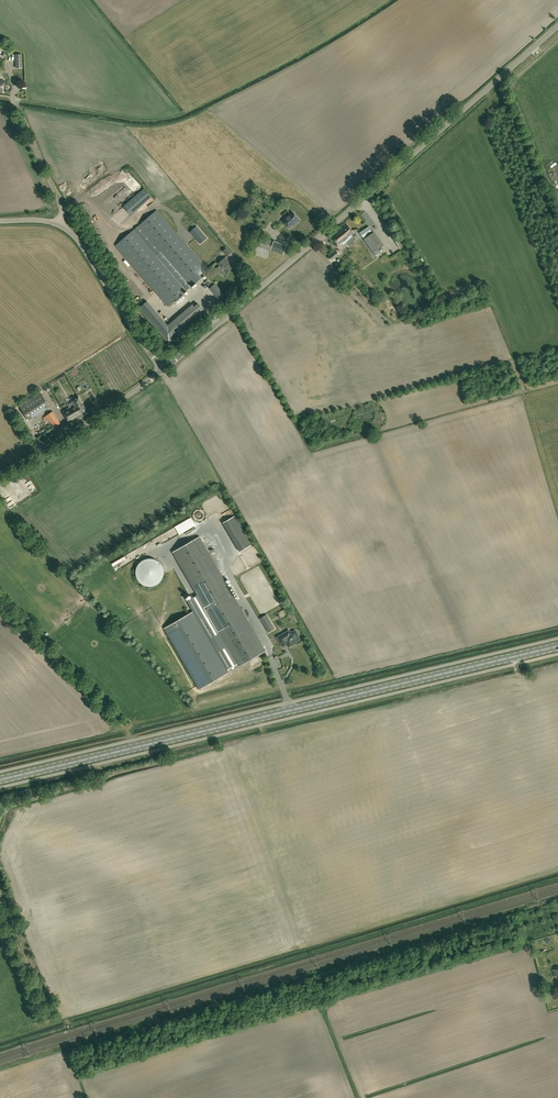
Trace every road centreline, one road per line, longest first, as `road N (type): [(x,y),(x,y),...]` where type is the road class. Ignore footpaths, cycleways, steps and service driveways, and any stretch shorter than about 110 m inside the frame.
road 1 (primary): [(0,782),(557,648)]
road 2 (unclassified): [(164,369),(557,26)]
road 3 (unclassified): [(164,369),(71,233),(45,222),(0,221)]
road 4 (unclassified): [(0,473),(164,369)]

